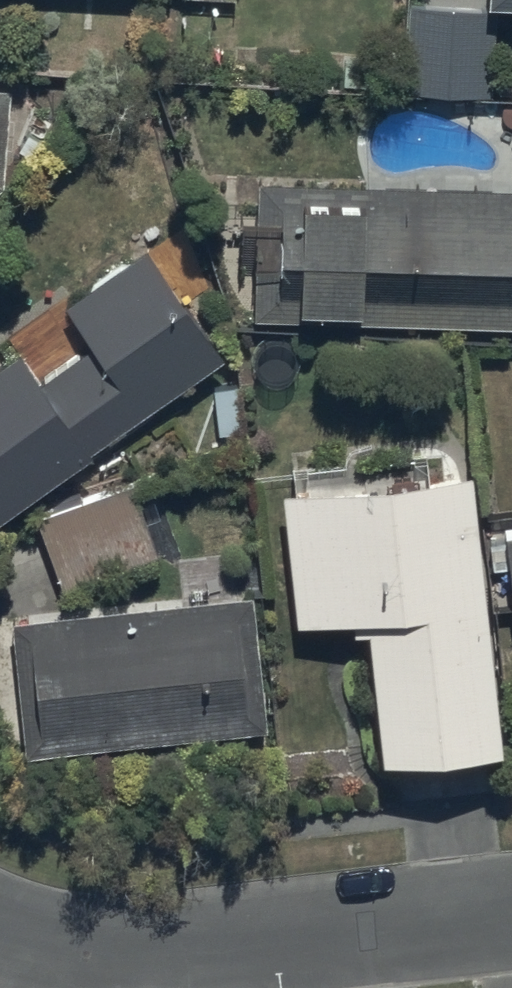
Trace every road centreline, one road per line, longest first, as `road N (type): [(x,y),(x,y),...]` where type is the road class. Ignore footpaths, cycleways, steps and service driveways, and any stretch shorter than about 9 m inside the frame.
road 1 (residential): [(0,934),(23,947),(205,954),(511,918)]

